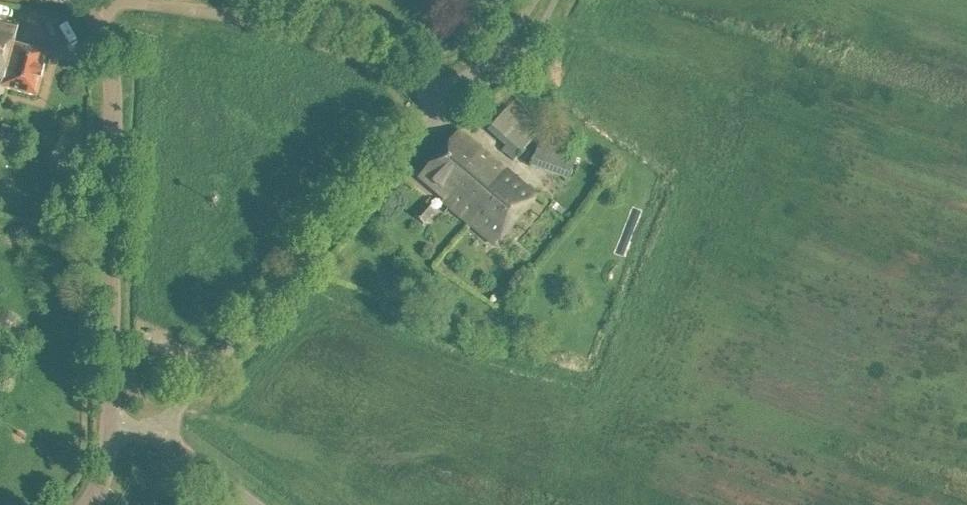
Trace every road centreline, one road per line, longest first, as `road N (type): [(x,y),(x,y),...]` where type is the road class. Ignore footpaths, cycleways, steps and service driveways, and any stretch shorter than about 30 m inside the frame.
road 1 (tertiary): [(80,0),(111,64),(110,433)]
road 2 (unclassified): [(445,101),(157,430)]
road 3 (unclassified): [(116,0),(246,16),(401,75),(445,101)]
road 4 (unclassified): [(445,101),(513,39),(536,0)]
road 5 (unclassified): [(157,430),(256,504)]

